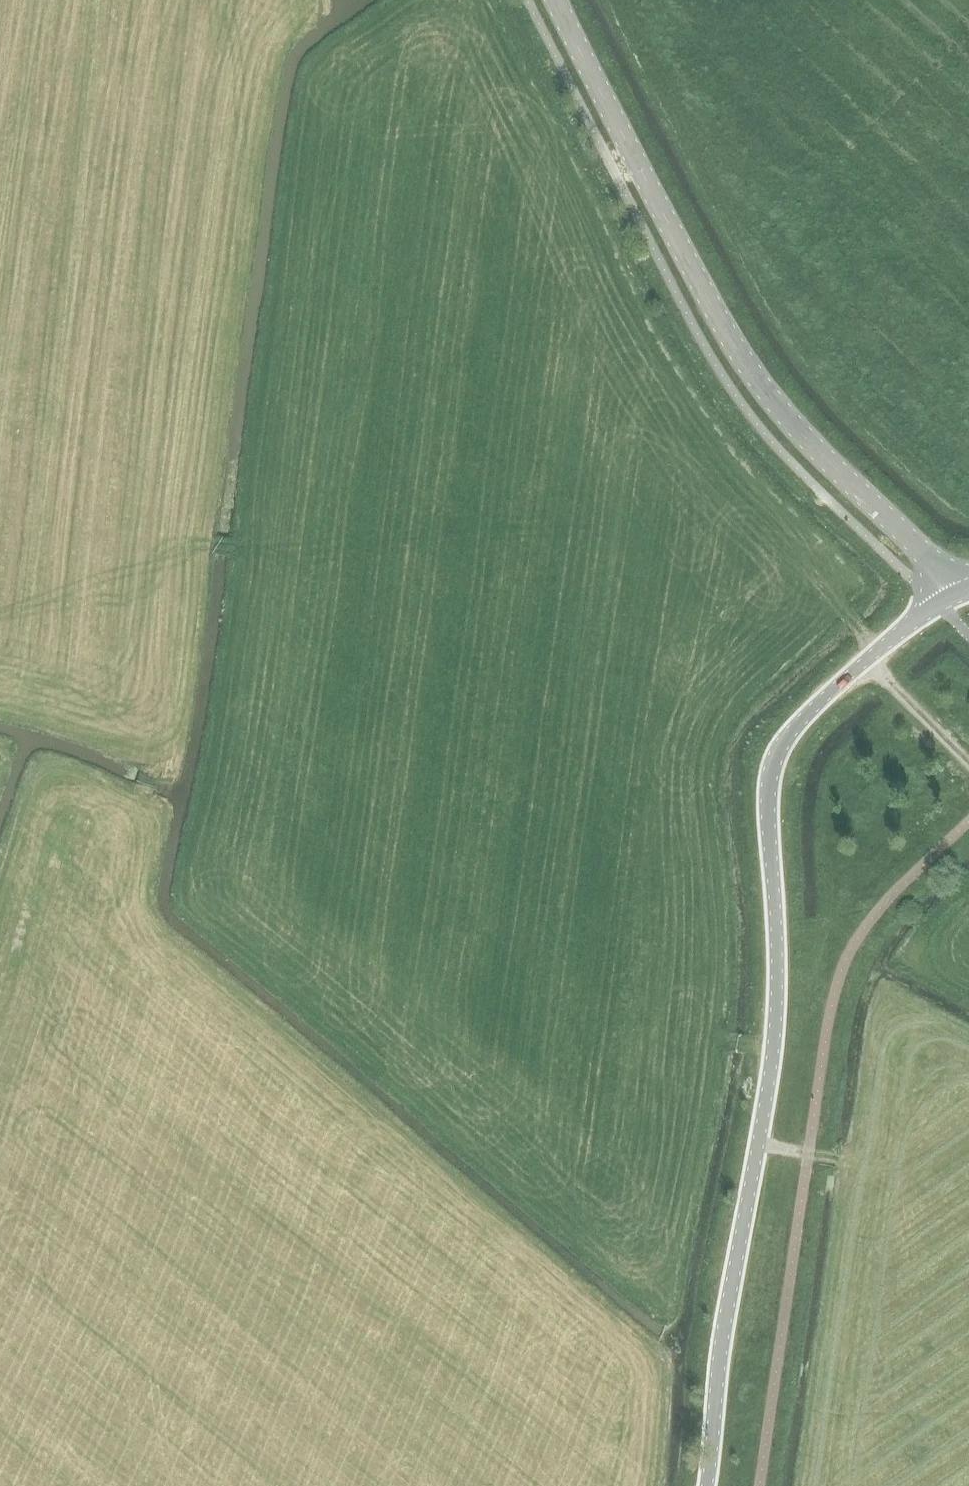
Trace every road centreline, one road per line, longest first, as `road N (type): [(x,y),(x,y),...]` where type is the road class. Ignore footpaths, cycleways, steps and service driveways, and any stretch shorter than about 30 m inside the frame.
road 1 (tertiary): [(707,1485),(723,1338),(773,1047),(771,767),(824,699),(953,595)]
road 2 (tertiary): [(556,0),(741,356),(817,450),(932,561),(953,595)]
road 3 (track): [(867,660),(968,761)]

